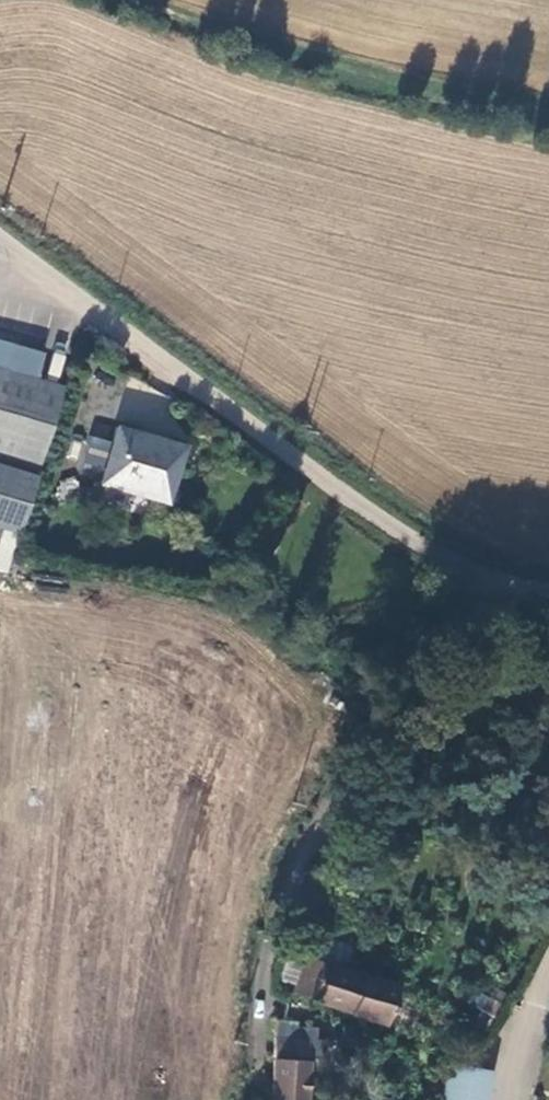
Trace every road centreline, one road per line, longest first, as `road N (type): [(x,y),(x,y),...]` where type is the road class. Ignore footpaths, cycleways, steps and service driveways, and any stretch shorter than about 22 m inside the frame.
road 1 (unclassified): [(0,242),(396,532),(506,583),(548,589)]
road 2 (unclassified): [(548,980),(525,1029),(511,1099)]

